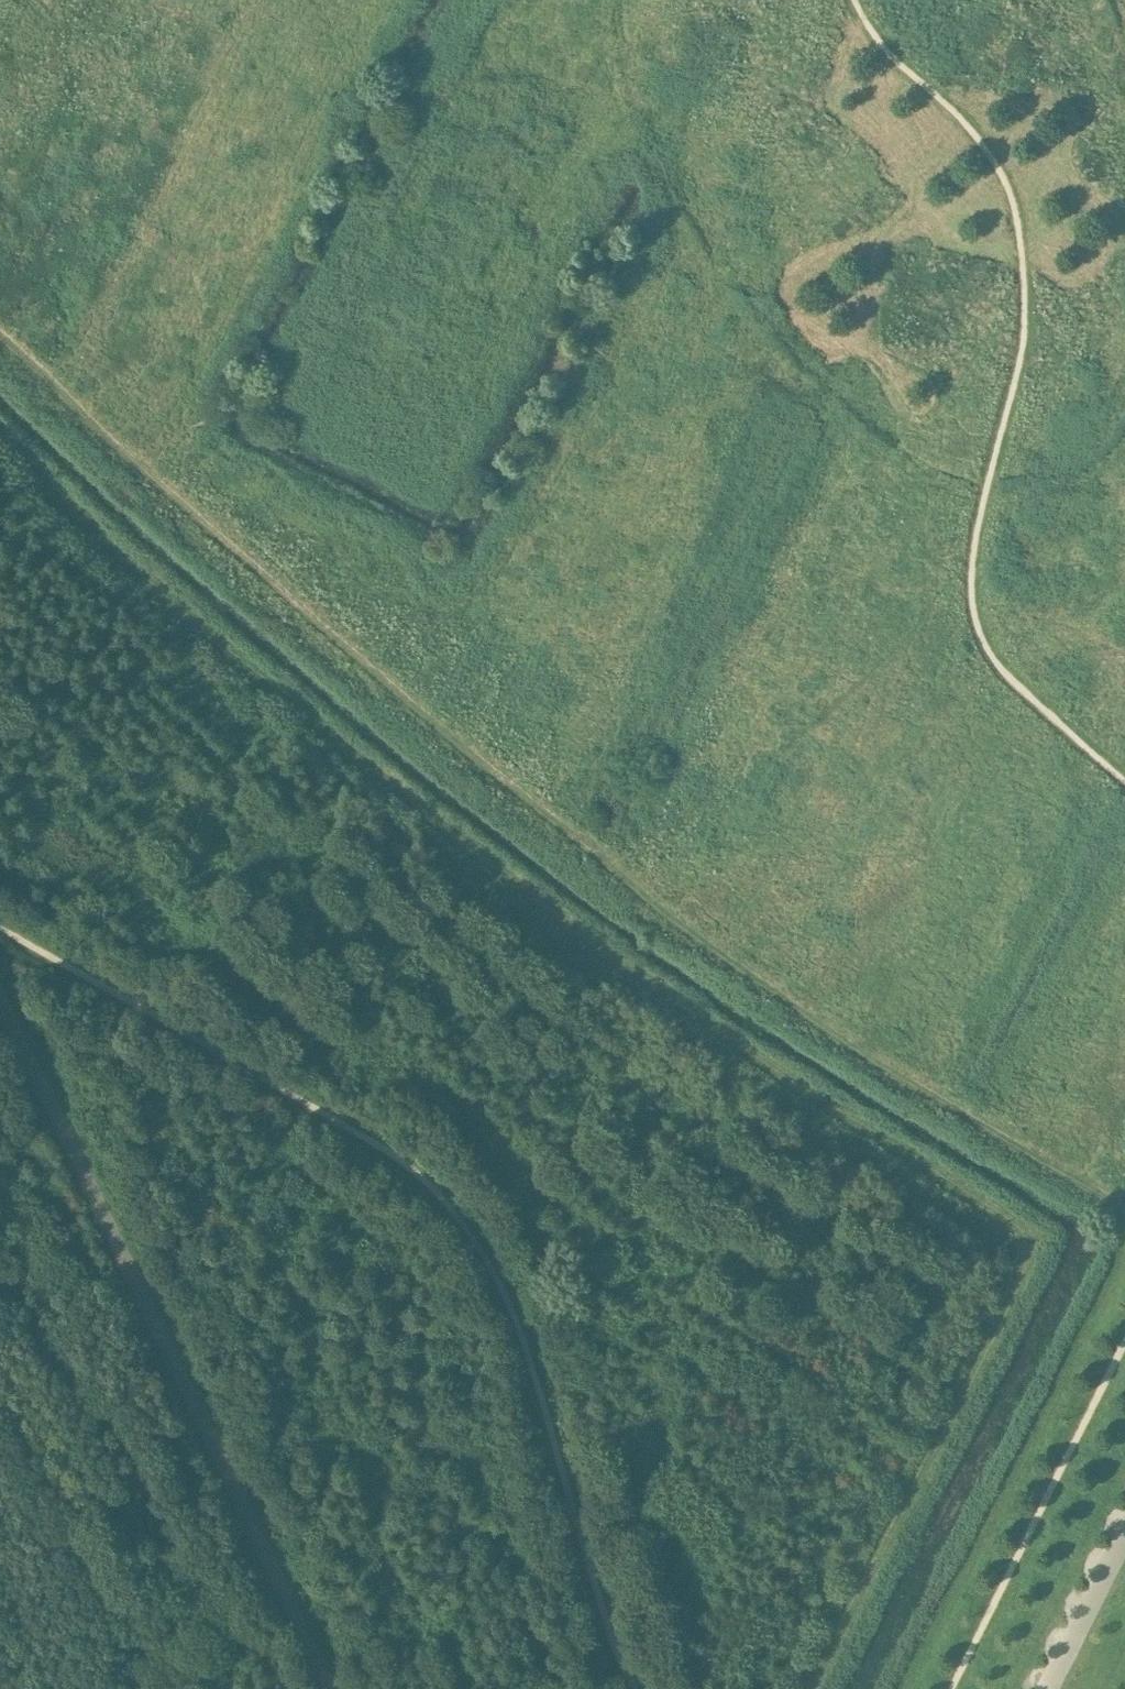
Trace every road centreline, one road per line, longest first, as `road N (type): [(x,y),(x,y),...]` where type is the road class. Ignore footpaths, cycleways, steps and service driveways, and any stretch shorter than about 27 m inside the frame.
road 1 (unclassified): [(1047,1688),(1124,1534)]

